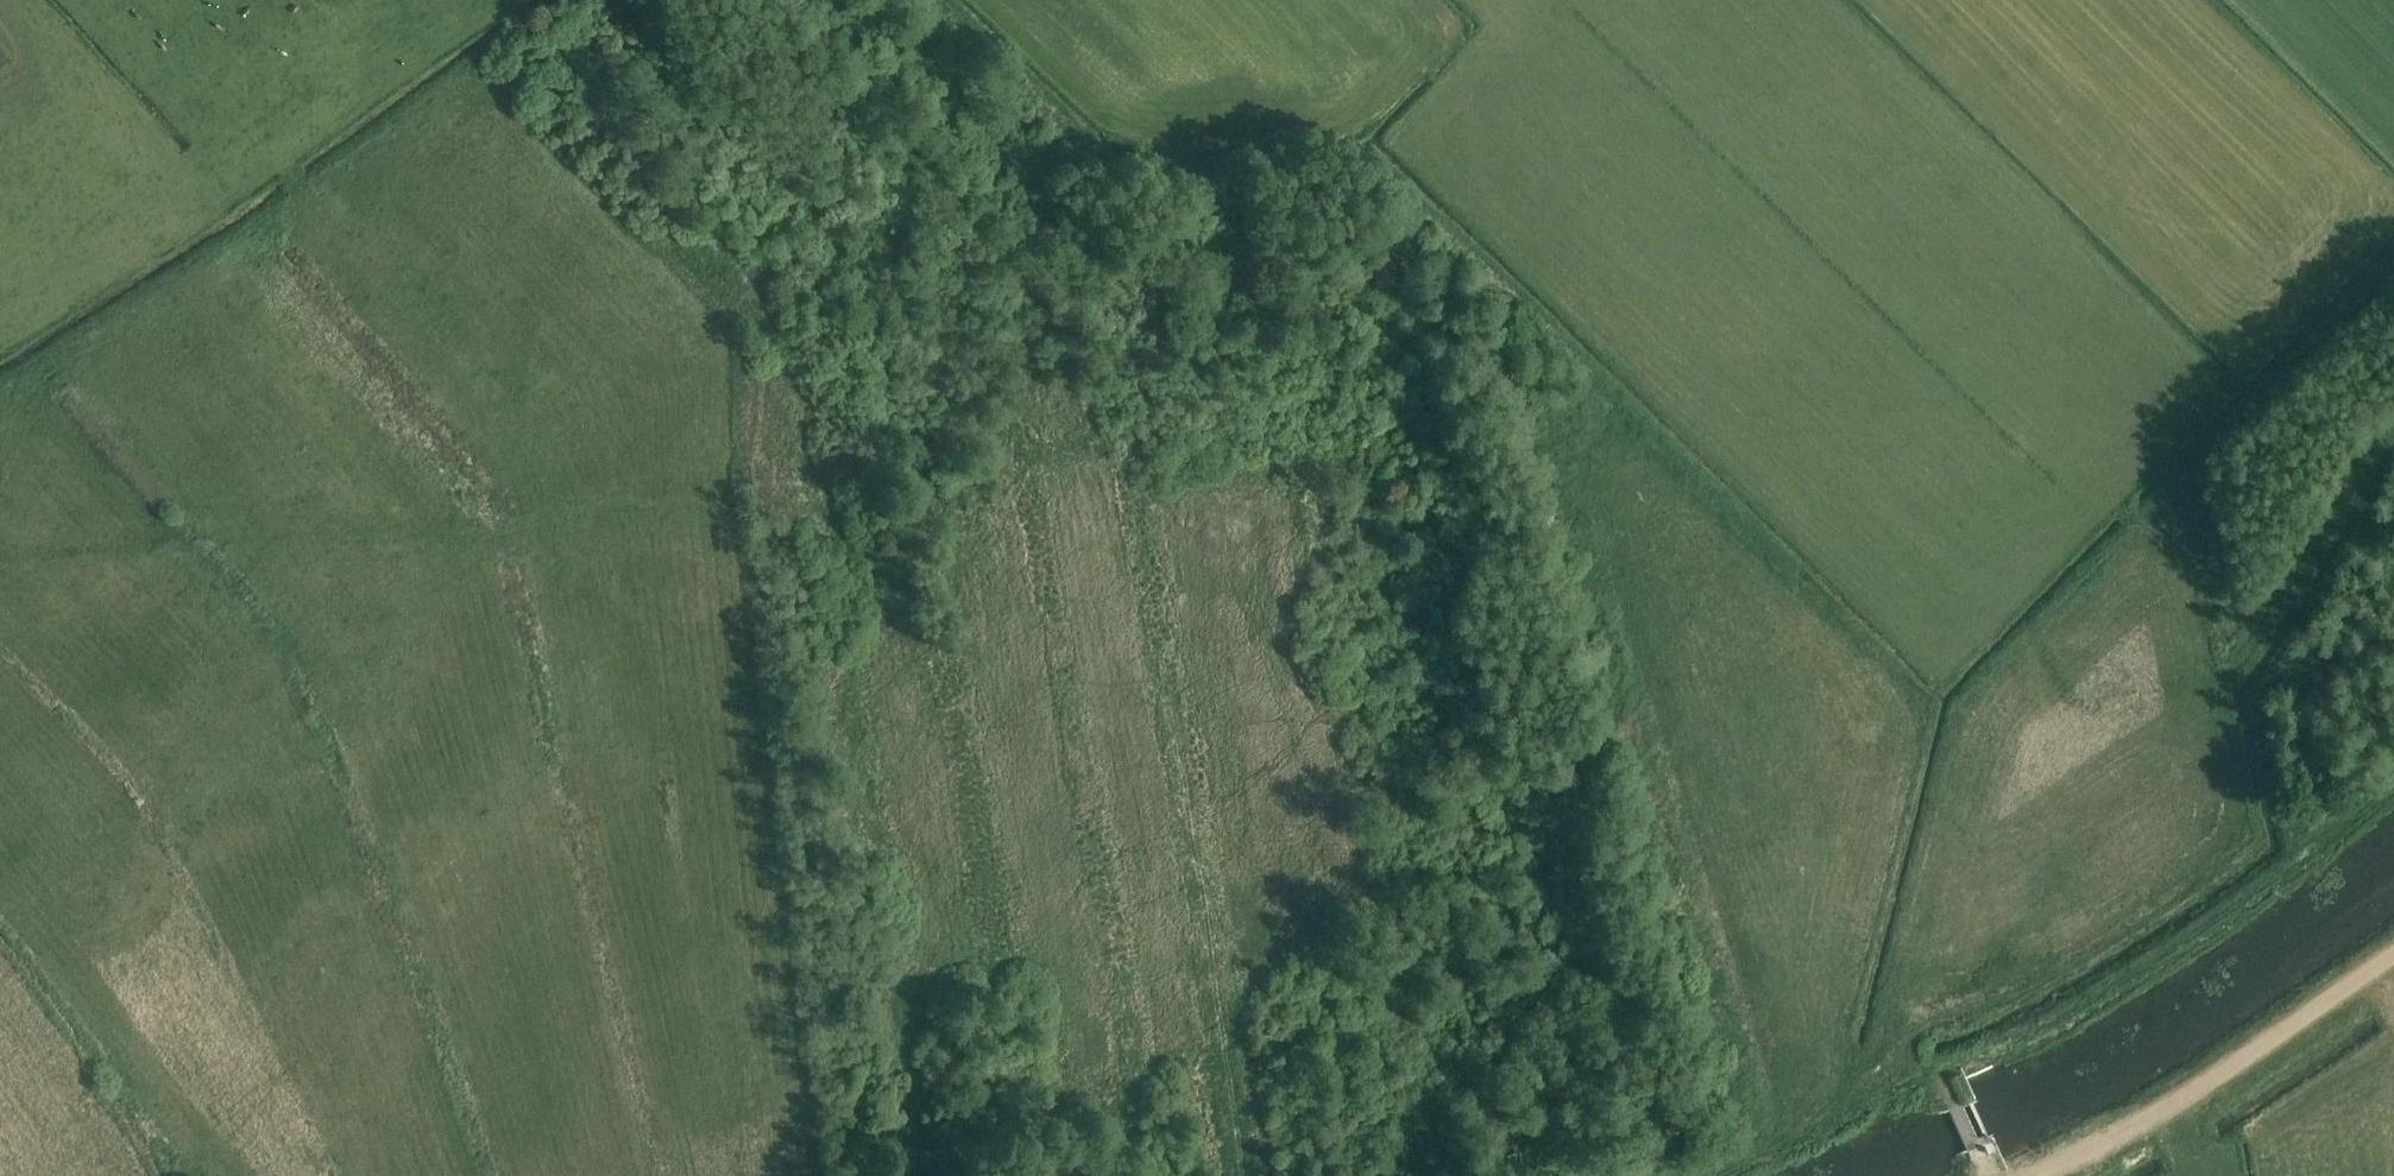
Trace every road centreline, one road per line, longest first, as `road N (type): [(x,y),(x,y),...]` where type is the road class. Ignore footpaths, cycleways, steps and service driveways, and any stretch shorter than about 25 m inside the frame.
road 1 (track): [(2028,1175),(2204,1084),(2393,951)]

